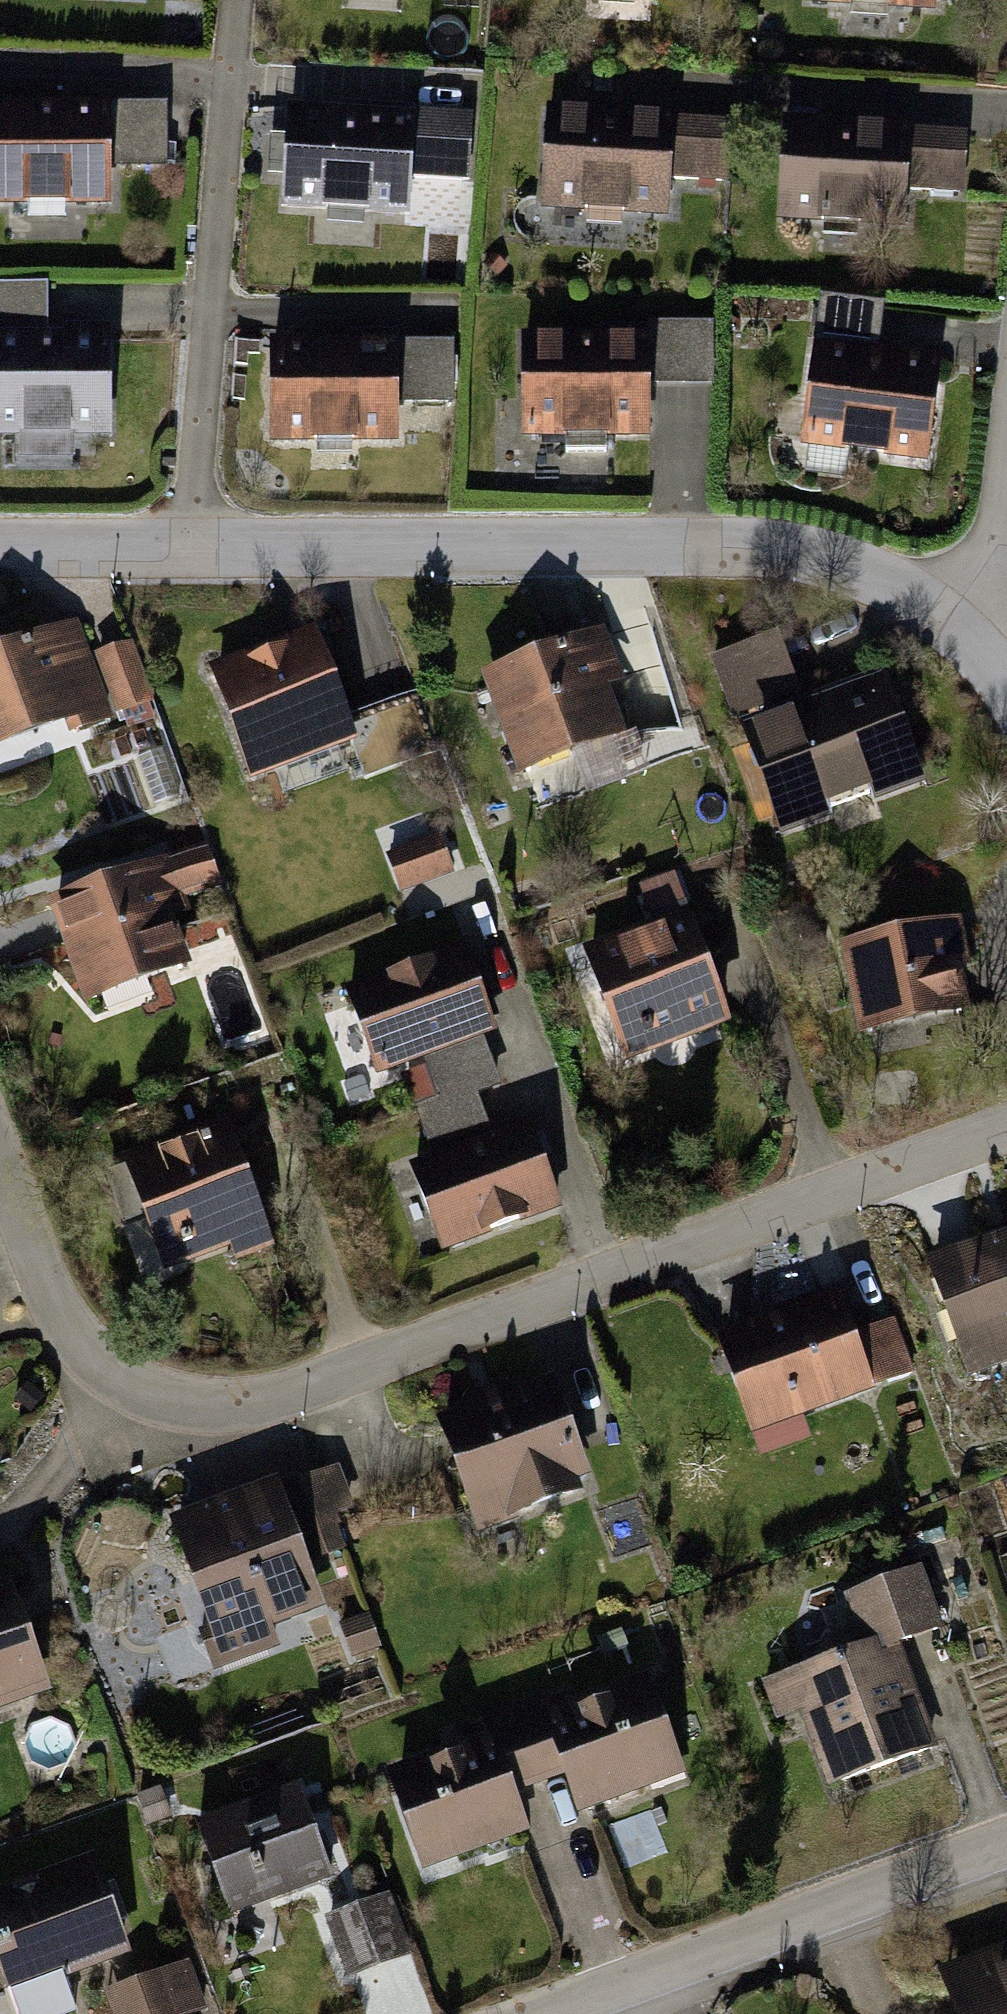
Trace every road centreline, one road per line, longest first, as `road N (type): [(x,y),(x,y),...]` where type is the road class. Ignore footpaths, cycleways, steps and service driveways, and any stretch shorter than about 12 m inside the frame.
road 1 (residential): [(0,1154),(71,1345),(149,1404),(248,1406),(1006,1133)]
road 2 (residential): [(987,617),(715,548),(189,551)]
road 3 (residential): [(189,551),(231,0)]
road 4 (residential): [(556,2013),(1006,1848)]
road 5 (residential): [(189,551),(0,555)]
road 6 (residential): [(1006,471),(987,617)]

